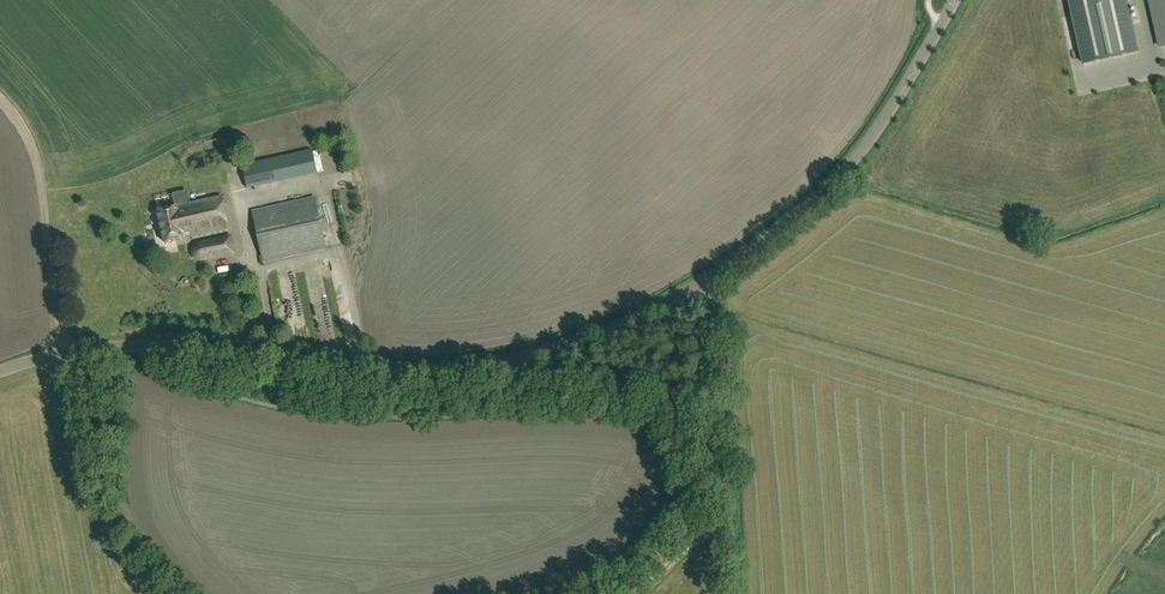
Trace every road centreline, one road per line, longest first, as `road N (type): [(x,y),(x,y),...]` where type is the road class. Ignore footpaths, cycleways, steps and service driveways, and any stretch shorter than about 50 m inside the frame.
road 1 (tertiary): [(0,371),(64,345),(119,340),(333,361),(518,359),(614,331),(715,273)]
road 2 (tertiary): [(715,273),(791,225),(836,181),(955,0)]
road 3 (unclassified): [(737,593),(715,273)]
road 4 (track): [(64,345),(36,164),(23,127),(0,105)]

